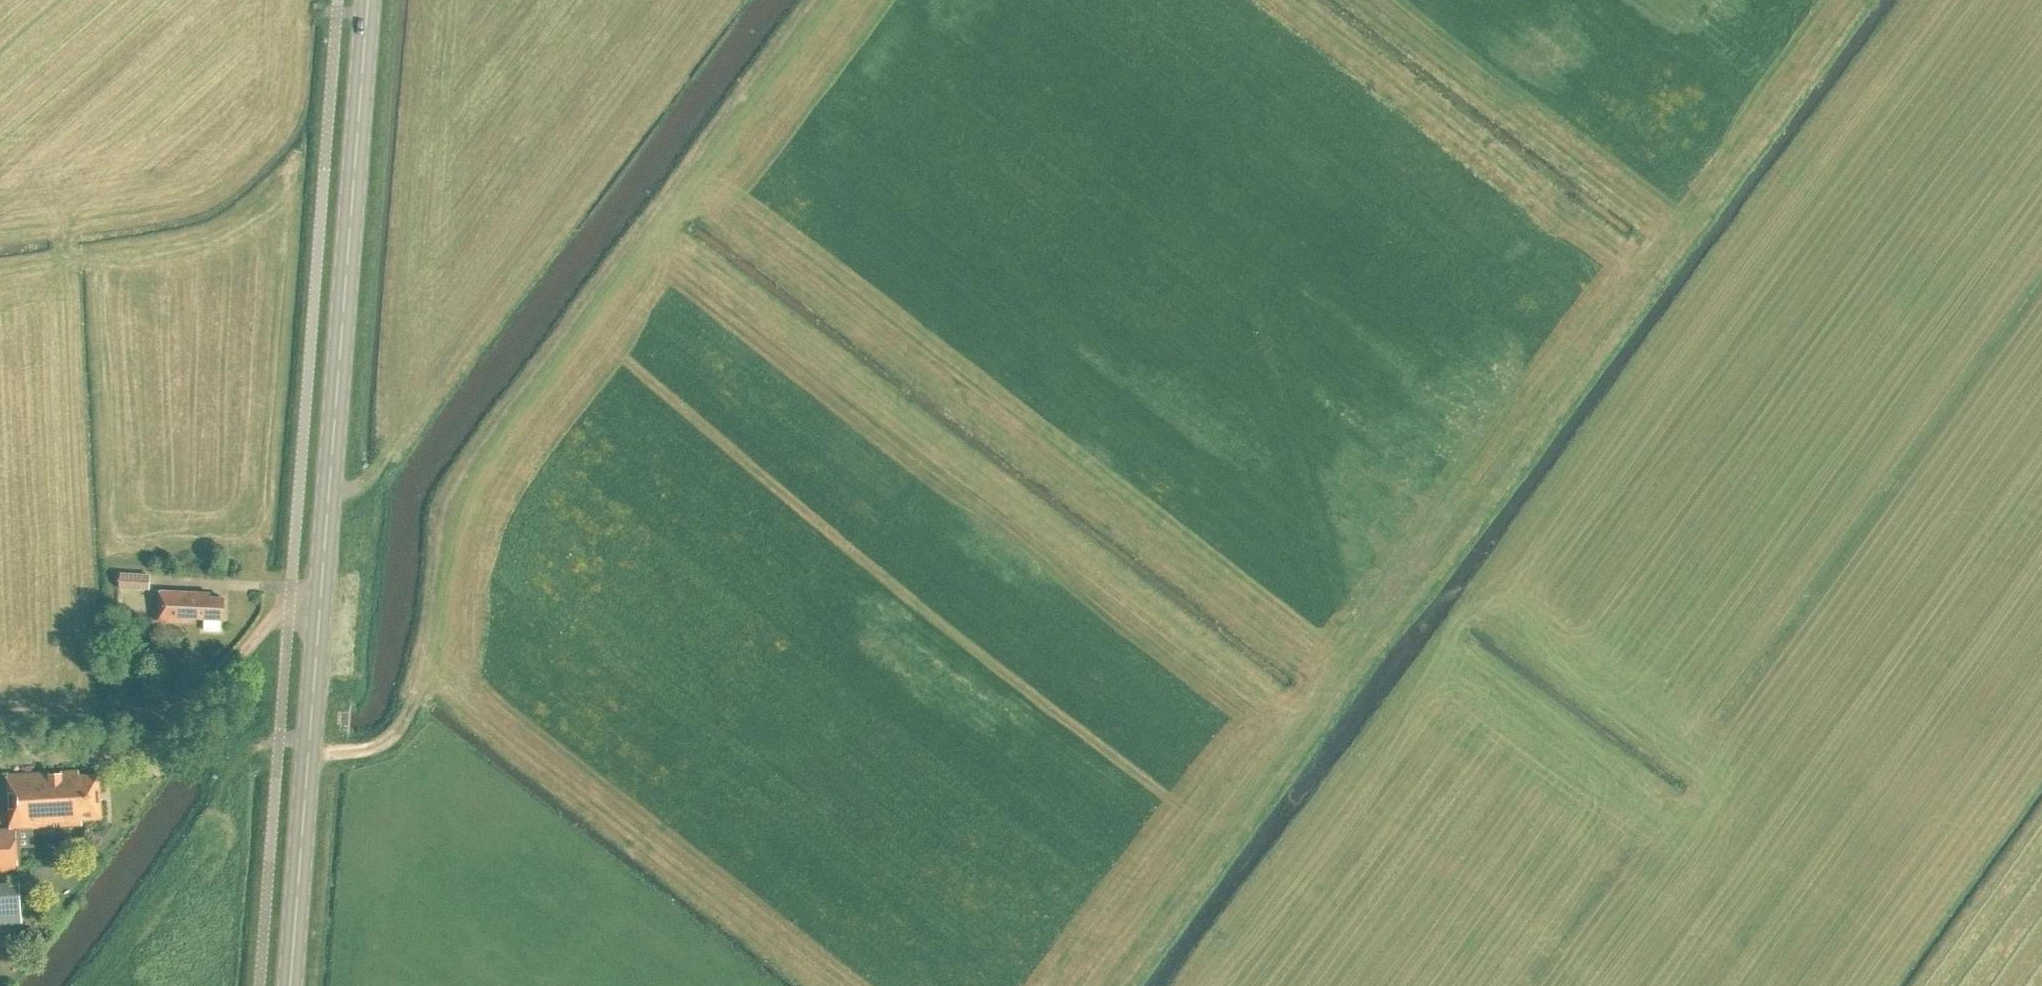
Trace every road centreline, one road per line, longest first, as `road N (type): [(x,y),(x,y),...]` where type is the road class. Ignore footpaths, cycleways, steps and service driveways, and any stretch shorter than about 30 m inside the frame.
road 1 (secondary): [(291,985),(367,0)]
road 2 (track): [(321,597),(290,593),(174,730),(108,759)]

